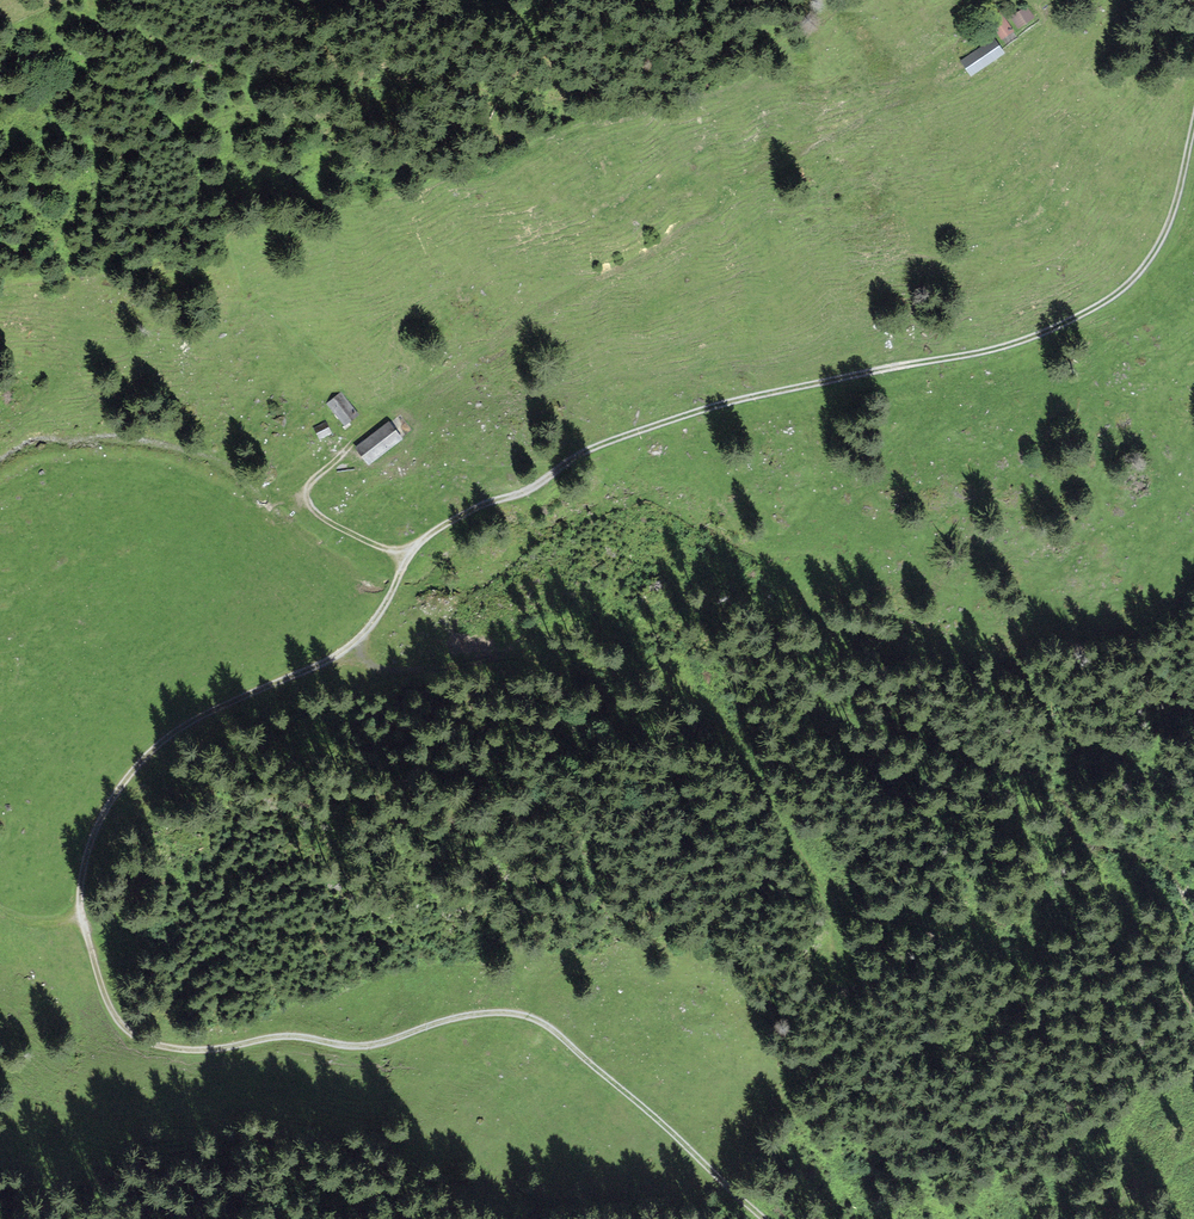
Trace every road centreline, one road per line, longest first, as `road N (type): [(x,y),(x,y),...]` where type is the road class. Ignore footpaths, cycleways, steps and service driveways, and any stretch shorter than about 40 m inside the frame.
road 1 (track): [(1193,122),(1172,218),(1147,265),(1097,307),(1031,339),(688,413),(597,446),(421,540),(386,607),(350,649),(158,746),(113,798),(87,857),(82,921)]
road 2 (track): [(82,921),(116,1016),(141,1043),(189,1053),(273,1038),(374,1047),(483,1013),(522,1015),(551,1029),(763,1218)]
road 3 (track): [(358,432),(386,405),(646,257),(708,214),(739,181),(916,91),(948,62)]
road 4 (track): [(350,649),(389,667),(518,656),(649,661),(684,676),(814,874),(837,929),(838,964)]
road 5 (track): [(358,432),(315,477),(307,498),(313,516),(382,549),(415,549)]

